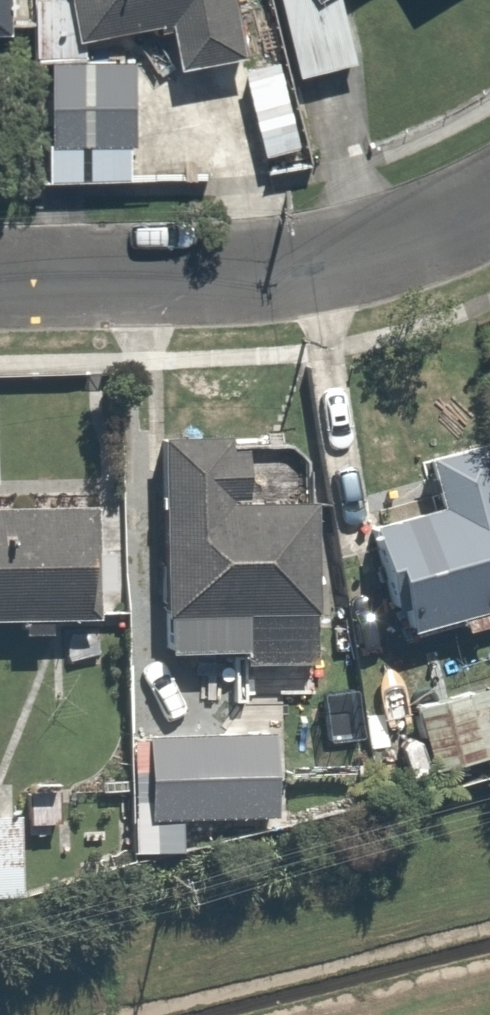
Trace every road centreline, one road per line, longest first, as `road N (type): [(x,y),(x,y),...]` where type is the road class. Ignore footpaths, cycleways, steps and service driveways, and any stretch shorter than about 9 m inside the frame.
road 1 (residential): [(489,200),(333,258),(138,274),(0,275)]

